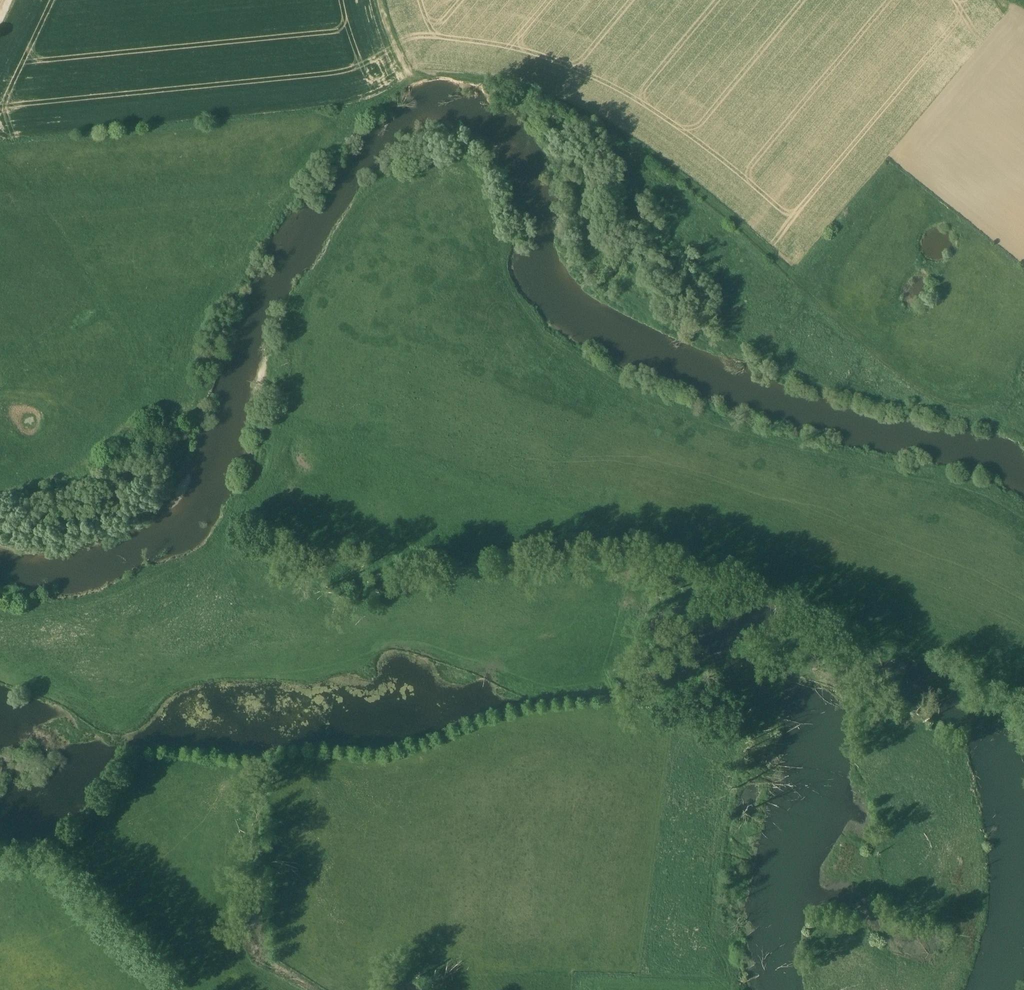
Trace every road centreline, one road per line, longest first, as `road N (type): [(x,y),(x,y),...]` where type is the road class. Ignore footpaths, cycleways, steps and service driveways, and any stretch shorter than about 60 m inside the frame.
road 1 (track): [(784,270),(662,166),(566,106),(513,87),(413,79),(384,0)]

